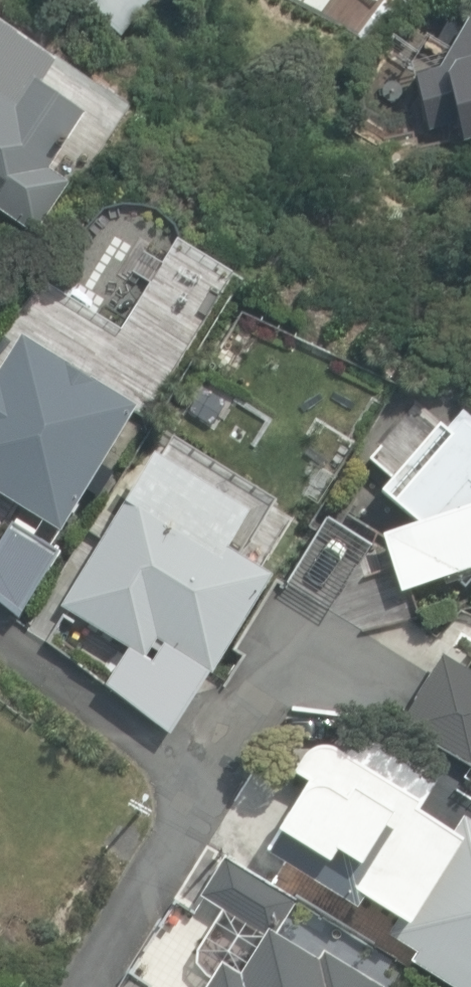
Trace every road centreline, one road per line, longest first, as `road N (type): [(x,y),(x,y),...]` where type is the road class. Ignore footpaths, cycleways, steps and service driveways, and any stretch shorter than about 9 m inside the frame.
road 1 (residential): [(211,790),(0,628)]
road 2 (residential): [(211,790),(292,667),(350,648),(400,676)]
road 3 (residential): [(87,986),(211,790)]

